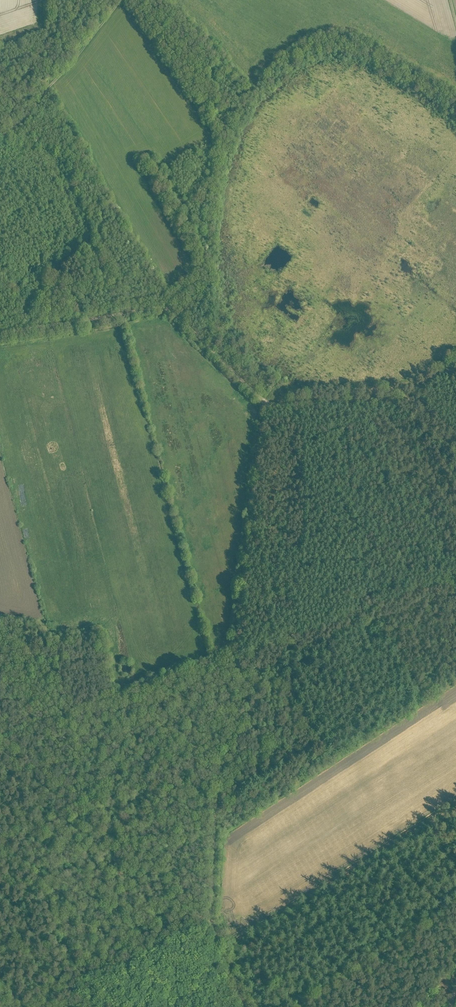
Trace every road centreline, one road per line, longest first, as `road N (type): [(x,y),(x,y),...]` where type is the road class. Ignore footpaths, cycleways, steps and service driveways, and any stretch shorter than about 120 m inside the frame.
road 1 (track): [(0,333),(162,307),(268,403),(368,406),(418,396)]
road 2 (track): [(225,758),(210,912),(244,1006)]
road 3 (track): [(0,137),(28,115),(122,0)]

